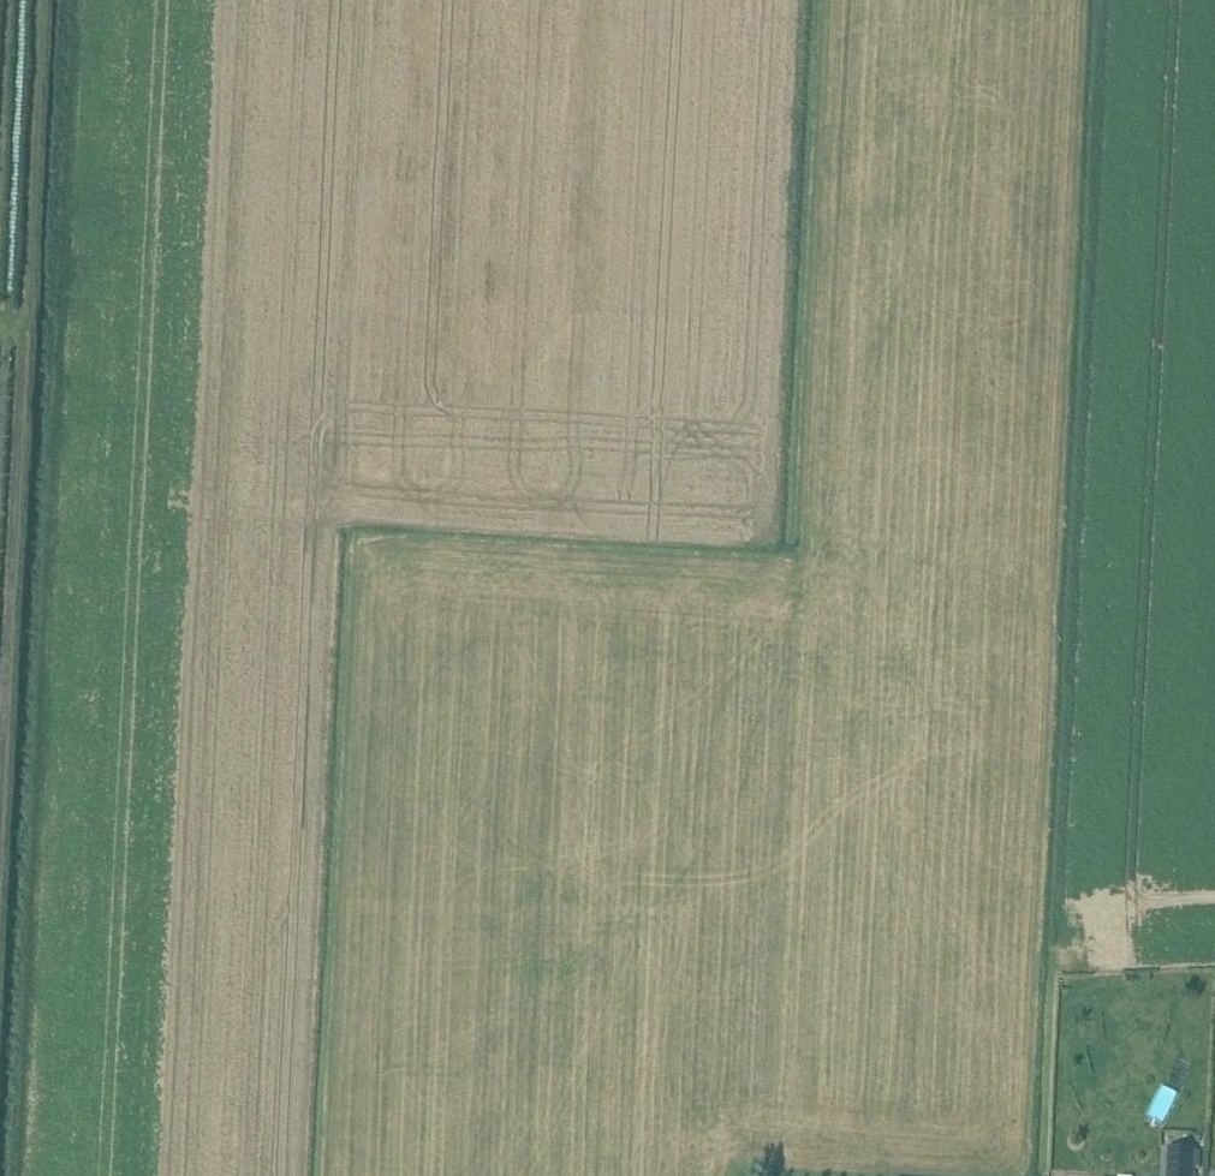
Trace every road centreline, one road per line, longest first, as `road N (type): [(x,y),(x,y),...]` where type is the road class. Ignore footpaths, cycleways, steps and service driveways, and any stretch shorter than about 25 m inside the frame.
road 1 (track): [(0,804),(43,0)]

